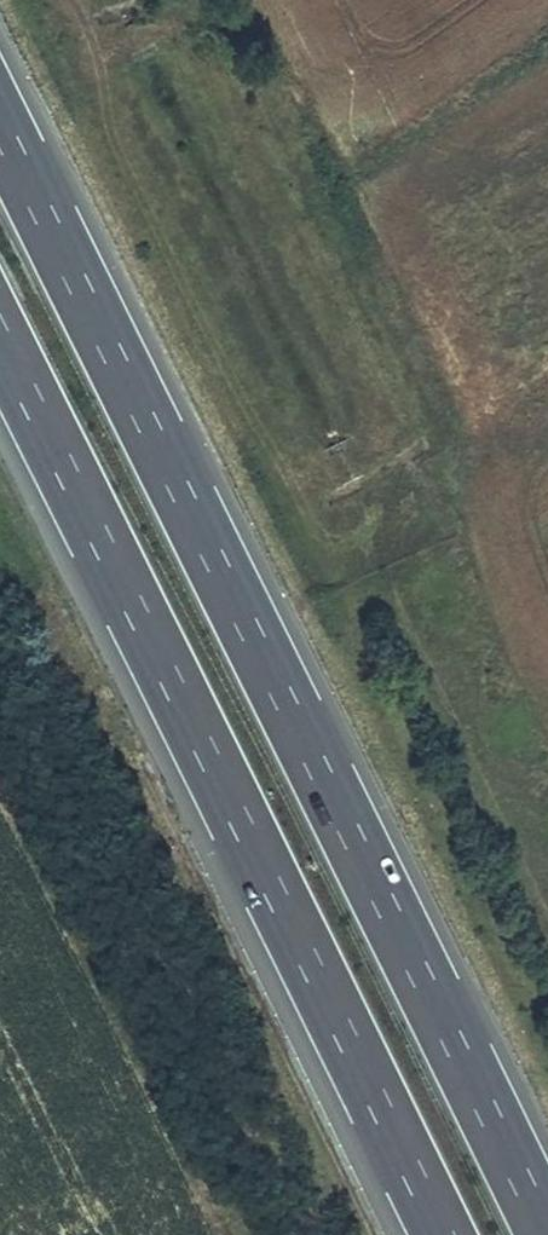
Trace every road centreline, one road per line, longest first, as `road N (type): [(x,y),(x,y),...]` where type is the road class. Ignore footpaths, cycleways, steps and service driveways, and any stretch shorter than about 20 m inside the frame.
road 1 (motorway): [(543,1234),(0,128)]
road 2 (motorway): [(0,341),(440,1234)]

